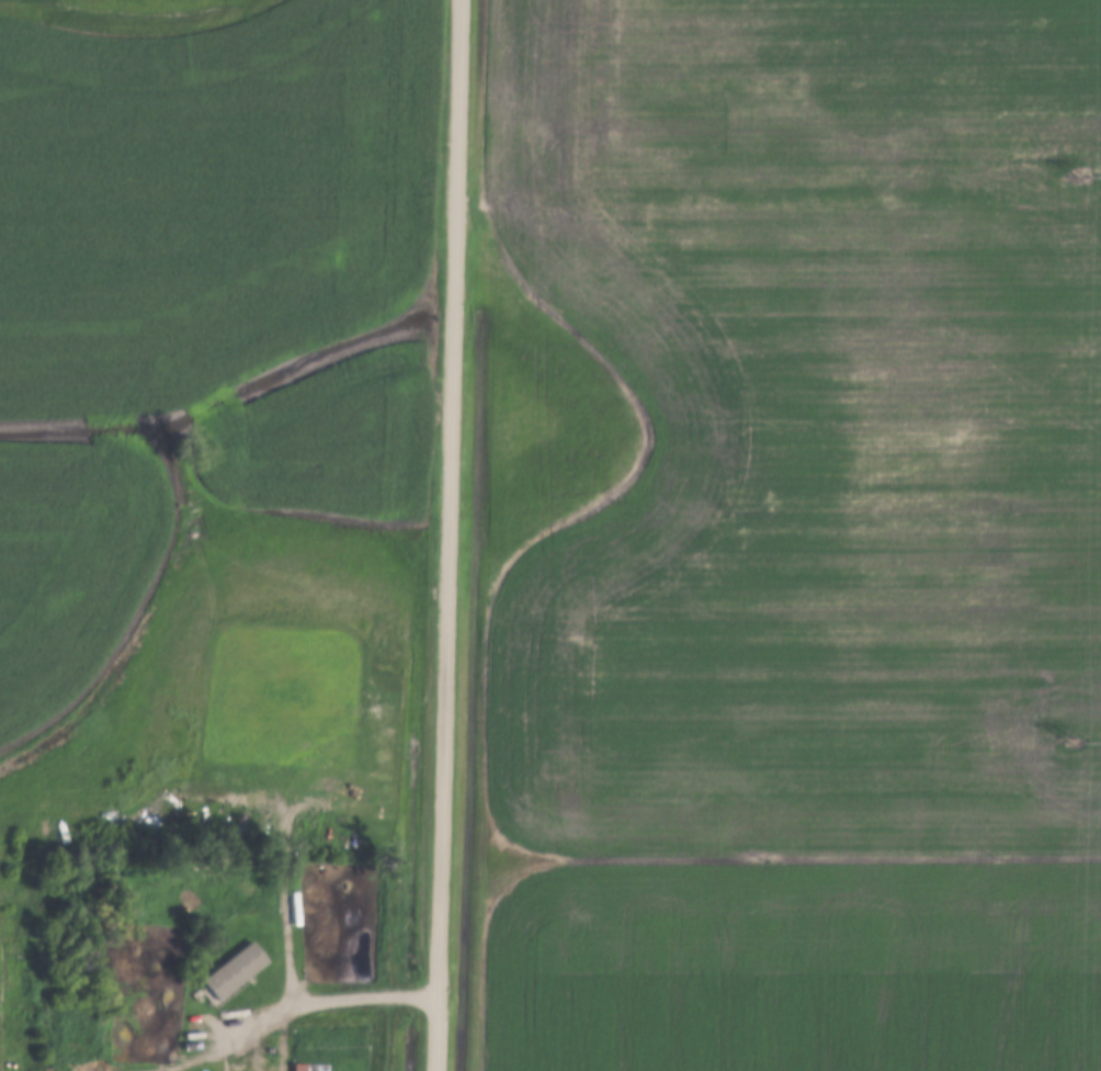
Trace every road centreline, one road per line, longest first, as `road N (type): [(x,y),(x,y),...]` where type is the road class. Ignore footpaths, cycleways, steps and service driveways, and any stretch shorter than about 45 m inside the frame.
road 1 (residential): [(458,0),(430,1070)]

